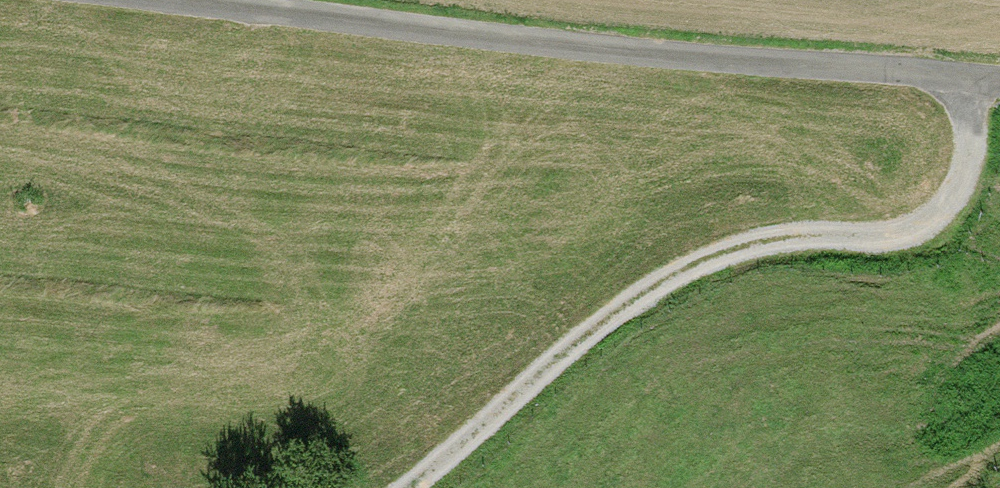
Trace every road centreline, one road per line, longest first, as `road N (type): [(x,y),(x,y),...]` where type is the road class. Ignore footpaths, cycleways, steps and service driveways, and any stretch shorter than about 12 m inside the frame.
road 1 (track): [(129,0),(465,43),(999,84)]
road 2 (track): [(959,81),(944,209),(888,235),(742,248),(664,282),(601,320),(517,403),(407,487)]

